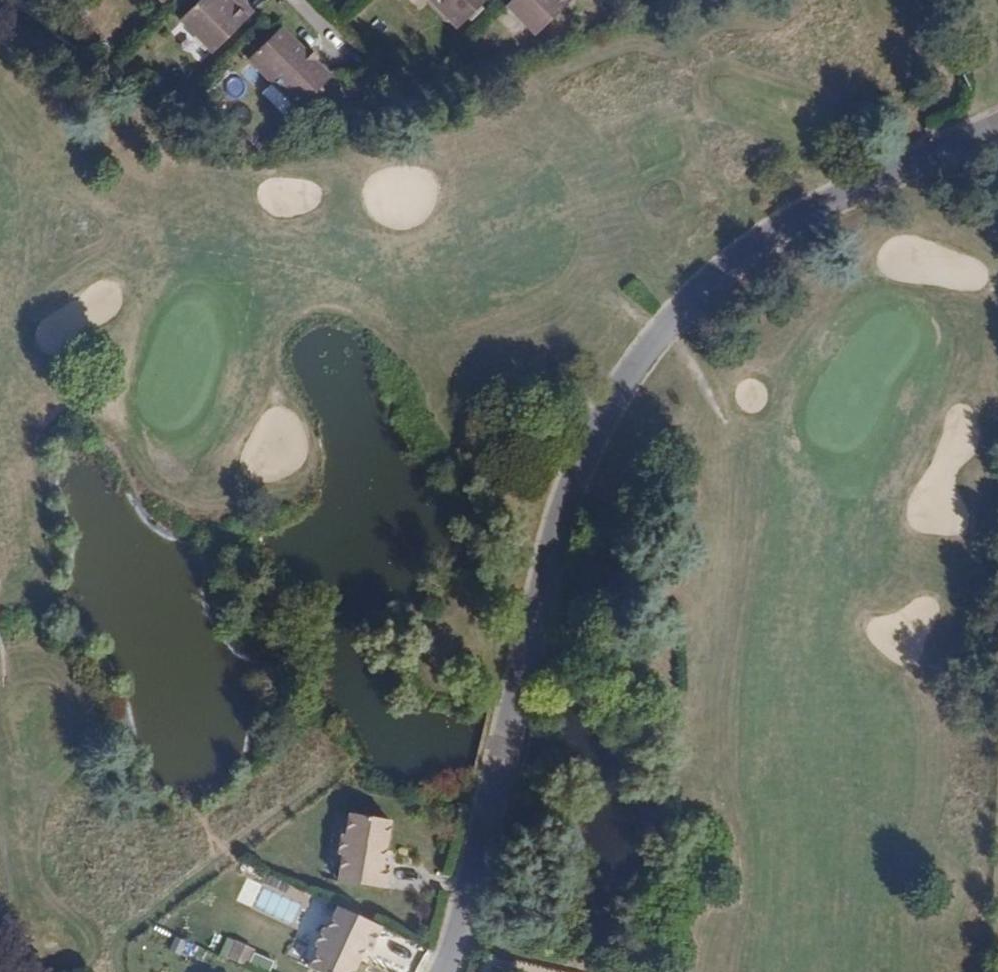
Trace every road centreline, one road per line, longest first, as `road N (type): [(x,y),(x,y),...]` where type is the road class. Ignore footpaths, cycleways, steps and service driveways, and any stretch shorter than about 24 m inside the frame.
road 1 (residential): [(997,124),(783,224),(718,270),(609,407),(555,538),(459,936),(444,971)]

